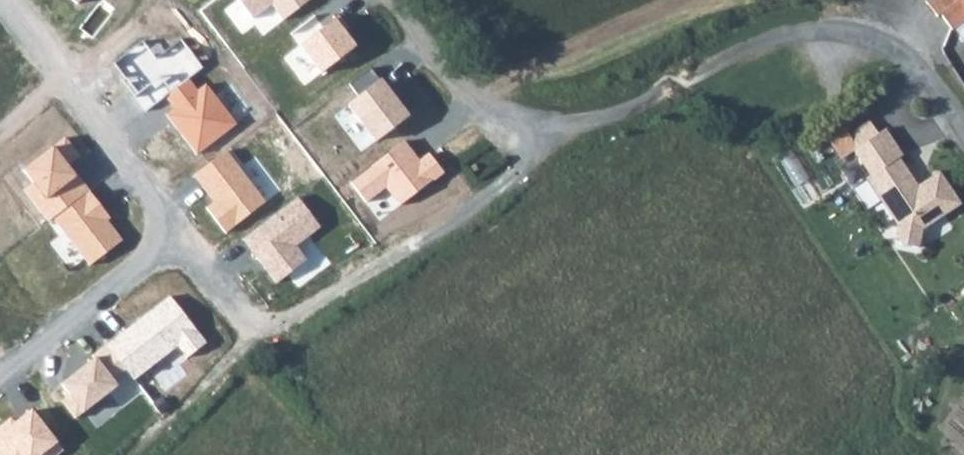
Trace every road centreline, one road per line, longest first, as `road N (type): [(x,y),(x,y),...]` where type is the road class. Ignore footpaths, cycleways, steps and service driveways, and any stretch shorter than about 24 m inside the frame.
road 1 (residential): [(392,0),(472,116),(562,138),(759,35),(820,27),(910,55),(963,129)]
road 2 (track): [(258,333),(562,138)]
road 3 (residential): [(0,3),(182,233)]
road 4 (residential): [(0,370),(182,233)]

